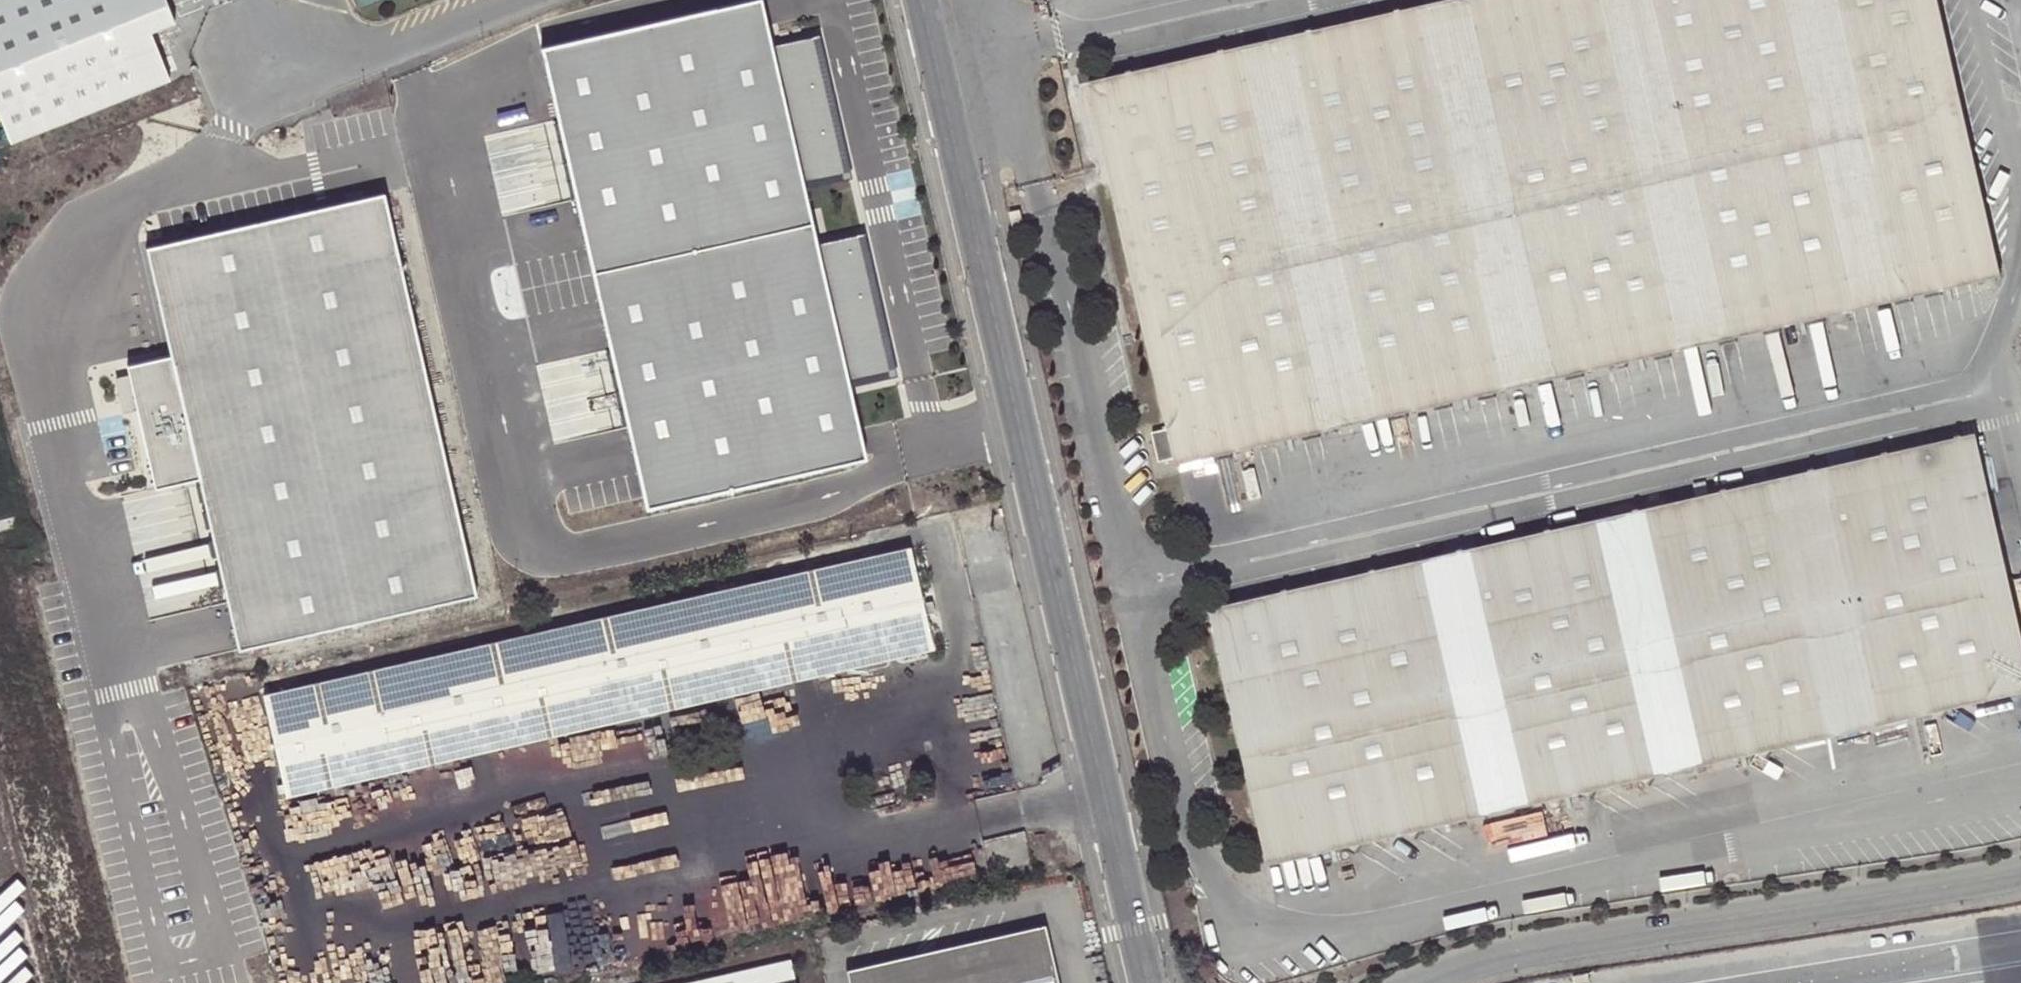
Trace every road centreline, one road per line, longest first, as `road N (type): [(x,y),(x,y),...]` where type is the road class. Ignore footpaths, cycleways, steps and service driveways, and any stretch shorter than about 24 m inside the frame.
road 1 (tertiary): [(1148,982),(922,0)]
road 2 (unclassified): [(2020,871),(1539,950),(1428,982)]
road 3 (unclassified): [(293,63),(374,54),(510,0)]

